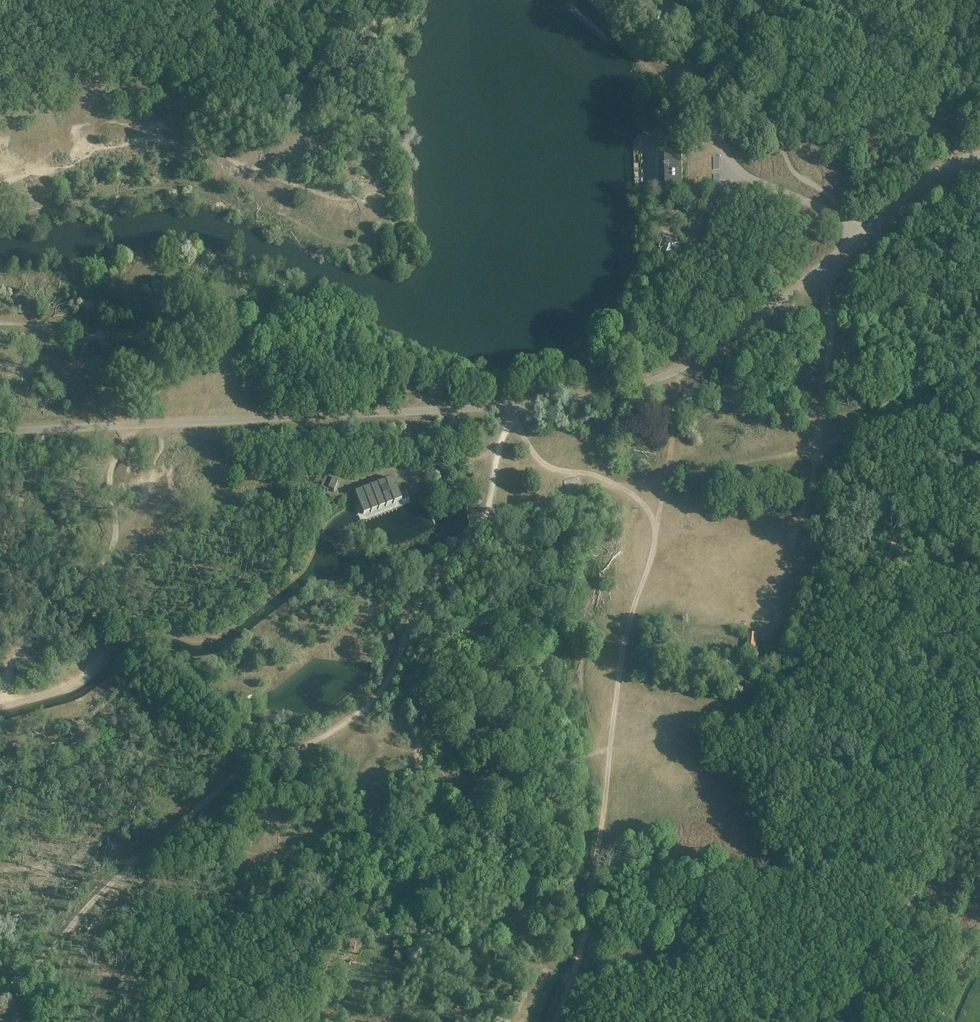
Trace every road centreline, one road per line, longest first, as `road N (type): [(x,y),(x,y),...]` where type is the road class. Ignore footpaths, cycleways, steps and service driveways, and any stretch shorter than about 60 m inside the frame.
road 1 (track): [(657,1021),(755,935),(773,905),(791,799),(933,444),(979,412)]
road 2 (track): [(656,528),(624,641),(584,933),(554,1021)]
road 3 (track): [(516,405),(487,513),(432,581),(381,691),(331,732),(250,762)]
road 4 (track): [(516,405),(600,395),(679,370),(748,326),(863,230)]
road 5 (track): [(138,424),(516,405)]
road 6 (track): [(863,230),(741,172),(721,147),(671,26),(644,0)]
road 7 (track): [(110,644),(96,626),(88,588),(115,542),(106,473),(138,424)]
road 8 (track): [(0,994),(139,859)]
road 9 (track): [(656,528),(646,505),(623,488),(540,461),(513,418)]
road 10 (track): [(250,762),(139,859)]
road 11 (track): [(863,230),(944,166),(979,154)]
road 12 (track): [(0,431),(138,424)]
road 13 (track): [(0,706),(71,687),(110,644)]

